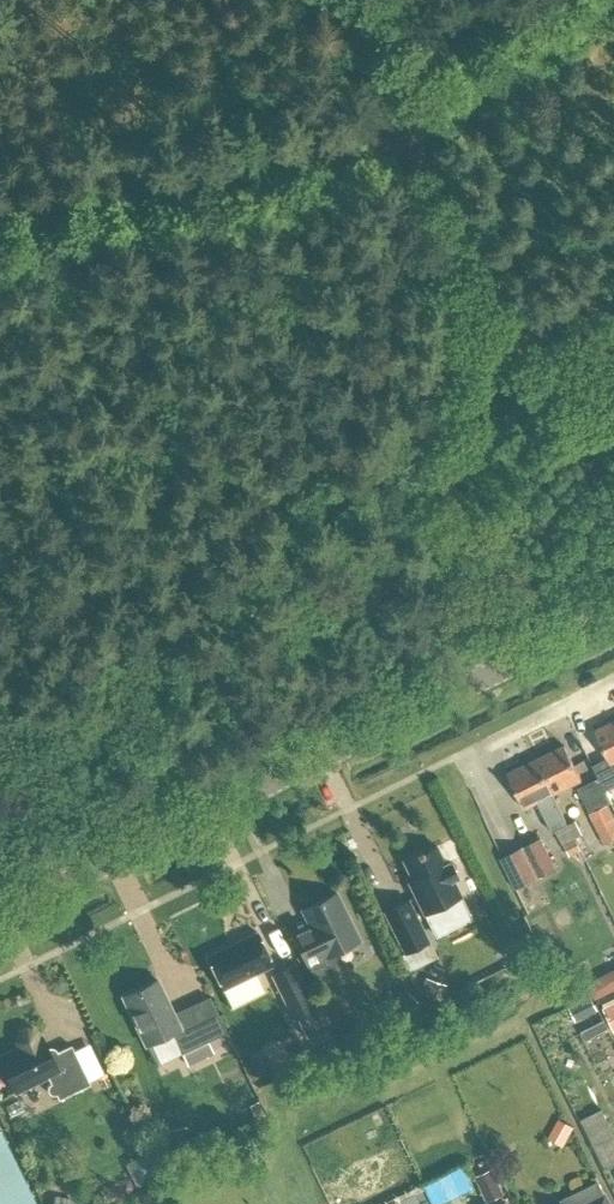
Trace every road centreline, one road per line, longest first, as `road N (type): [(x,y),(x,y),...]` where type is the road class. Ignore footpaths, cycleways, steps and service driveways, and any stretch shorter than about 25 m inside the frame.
road 1 (tertiary): [(0,914),(613,613)]
road 2 (residential): [(613,680),(485,745)]

